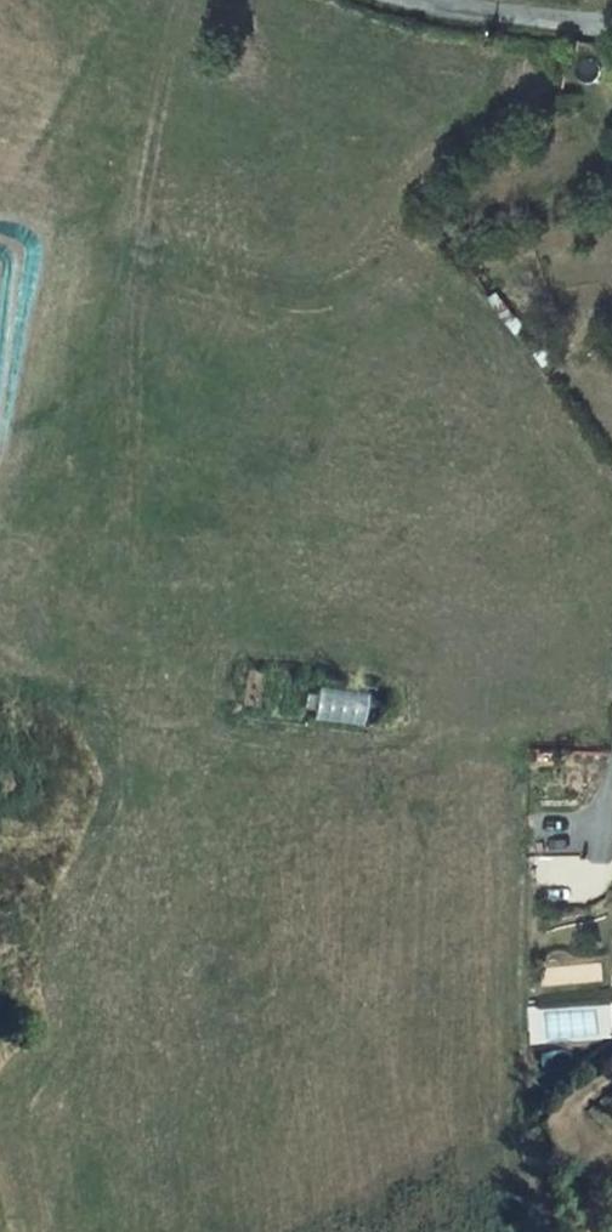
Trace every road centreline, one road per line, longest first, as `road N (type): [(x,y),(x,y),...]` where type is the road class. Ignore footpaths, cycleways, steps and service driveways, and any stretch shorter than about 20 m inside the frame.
road 1 (unclassified): [(611,25),(404,0)]

